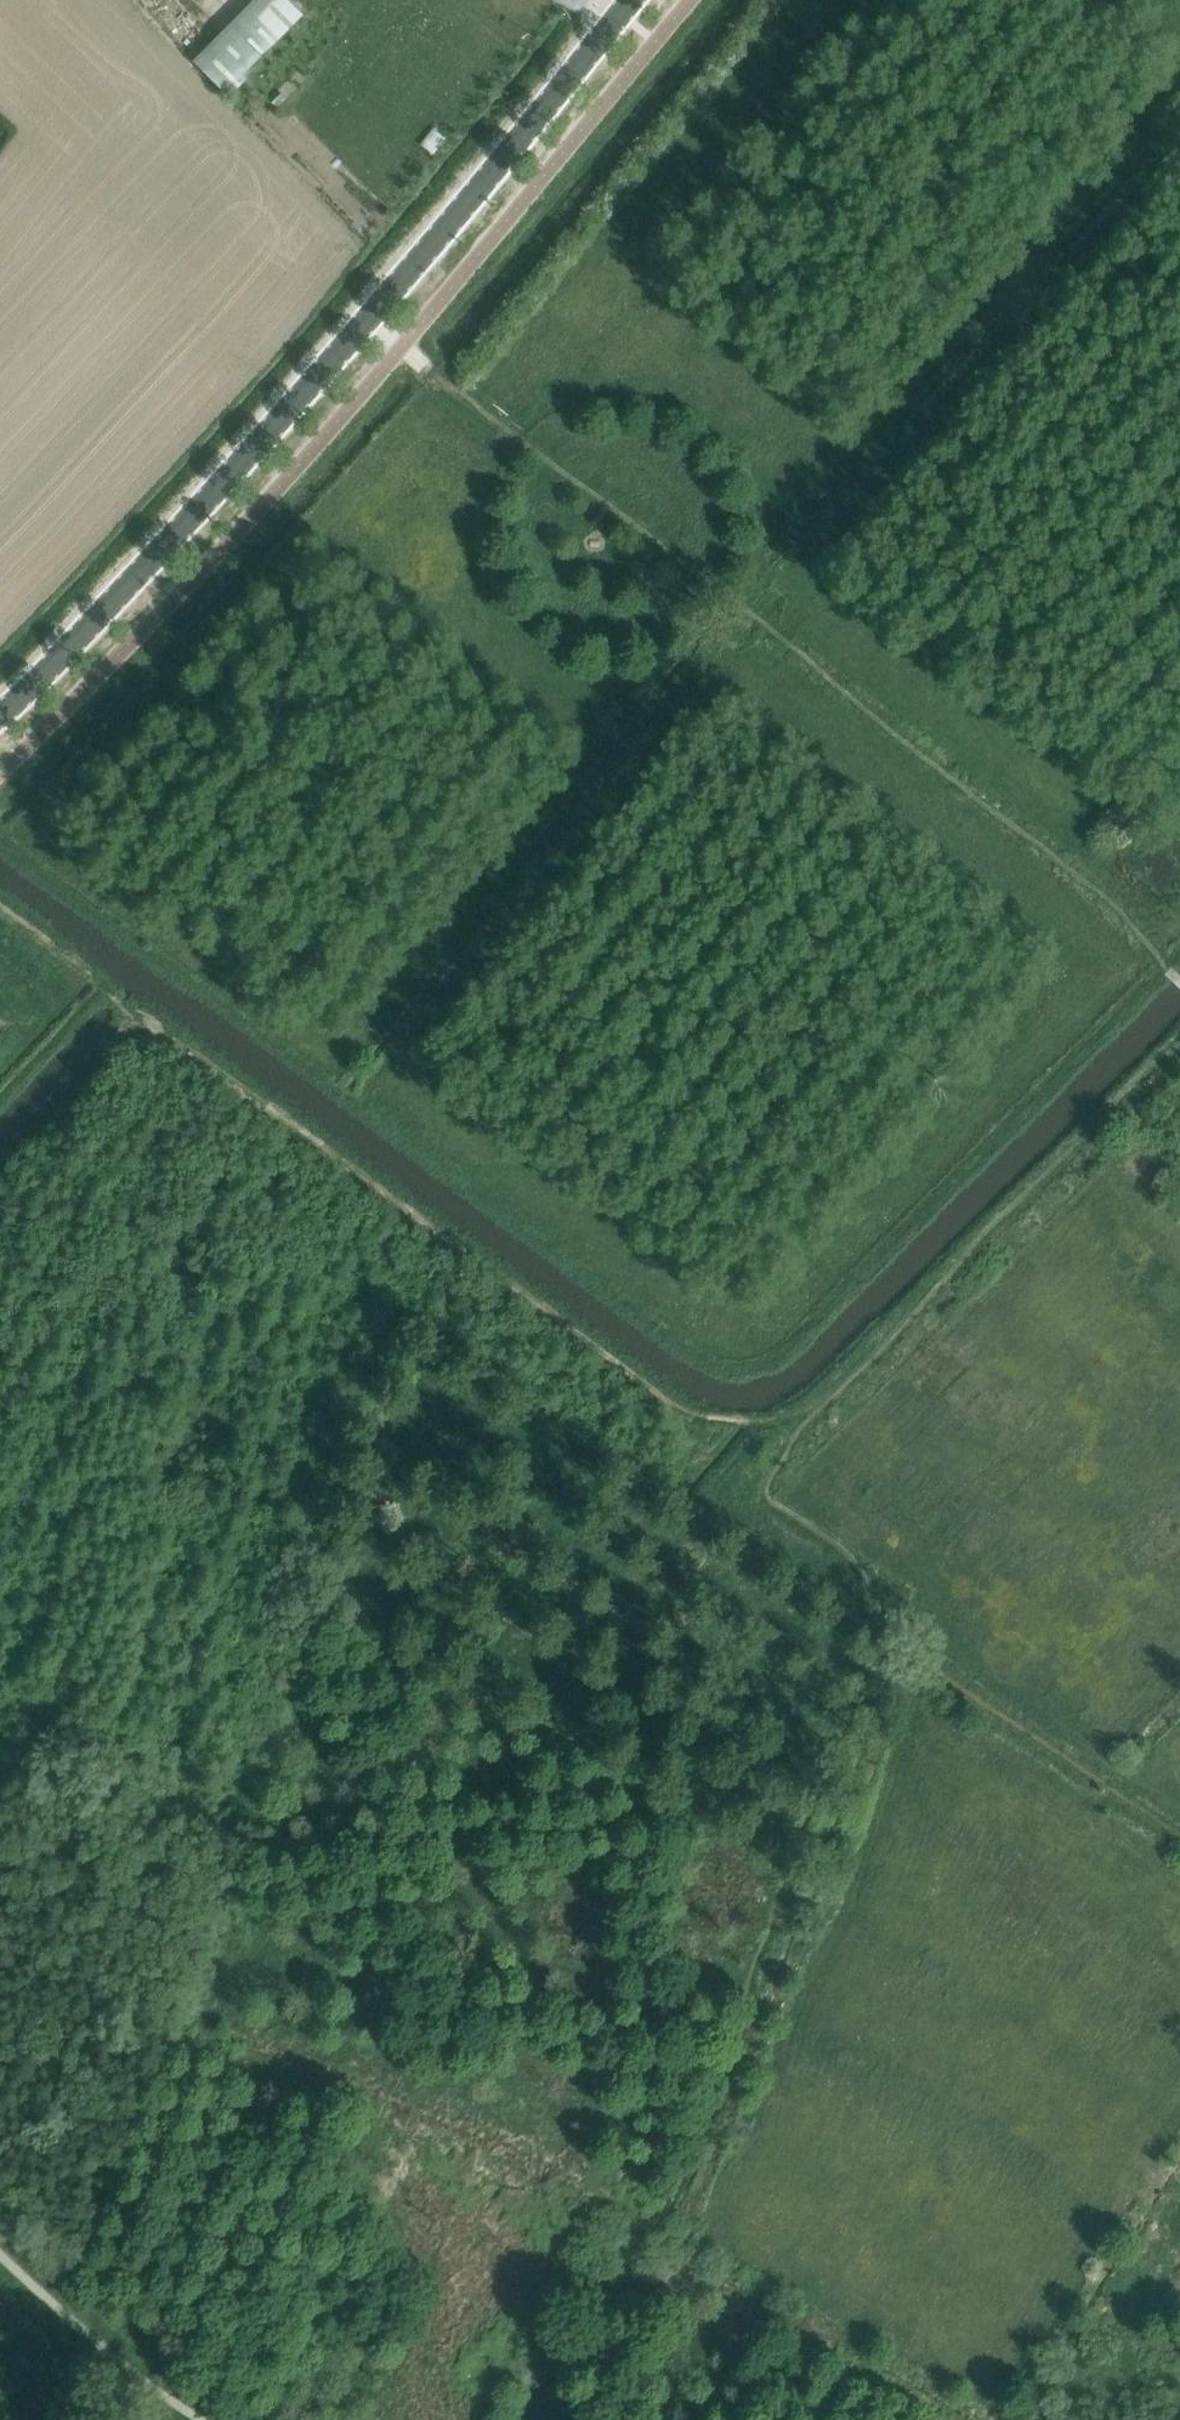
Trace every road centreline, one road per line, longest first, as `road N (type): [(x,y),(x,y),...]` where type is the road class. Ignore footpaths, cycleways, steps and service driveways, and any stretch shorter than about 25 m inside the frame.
road 1 (tertiary): [(0,705),(125,579),(356,314)]
road 2 (tertiary): [(356,314),(628,0)]

